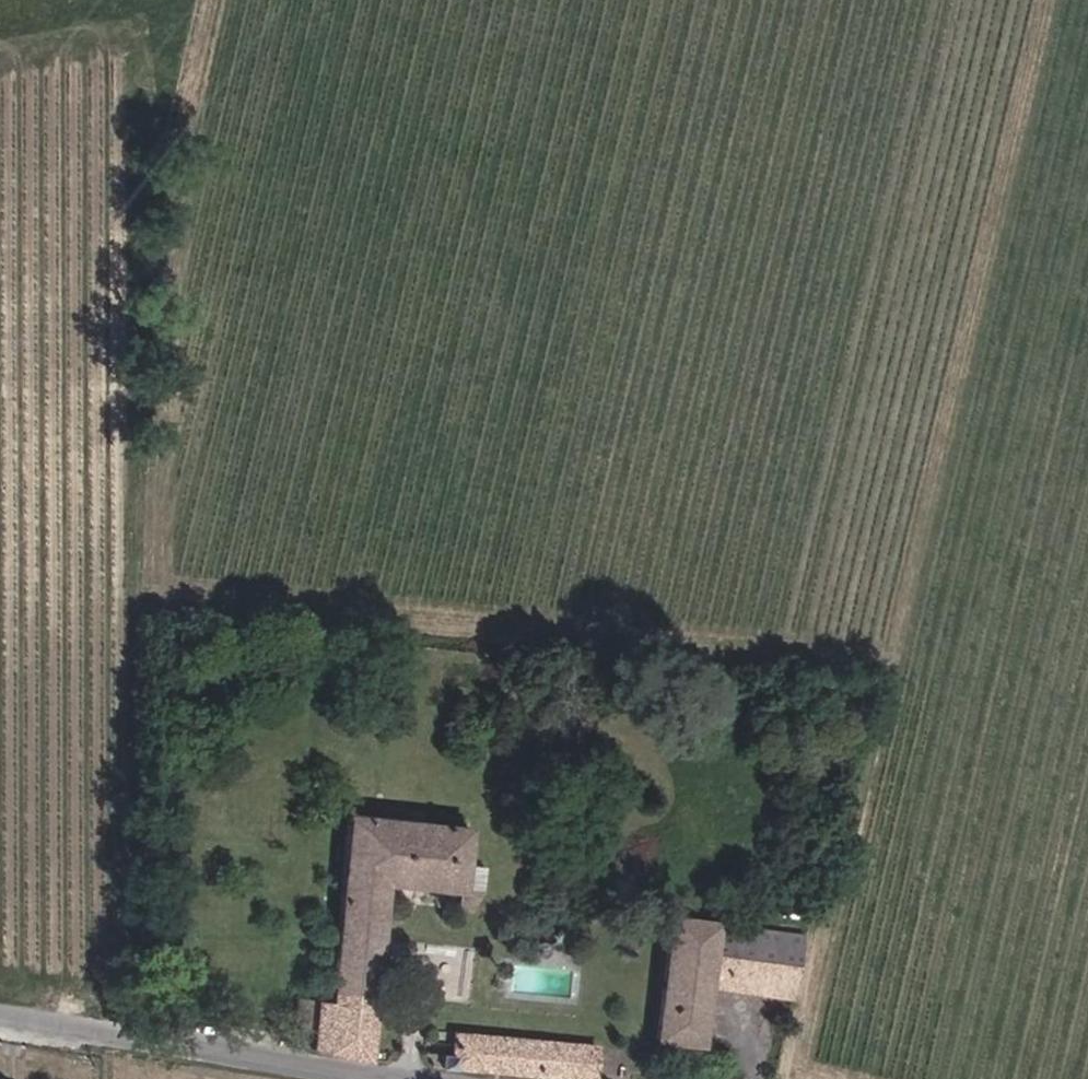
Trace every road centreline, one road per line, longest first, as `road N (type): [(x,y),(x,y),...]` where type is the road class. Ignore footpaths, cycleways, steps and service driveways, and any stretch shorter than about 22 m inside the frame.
road 1 (unclassified): [(0,1024),(402,1078)]

